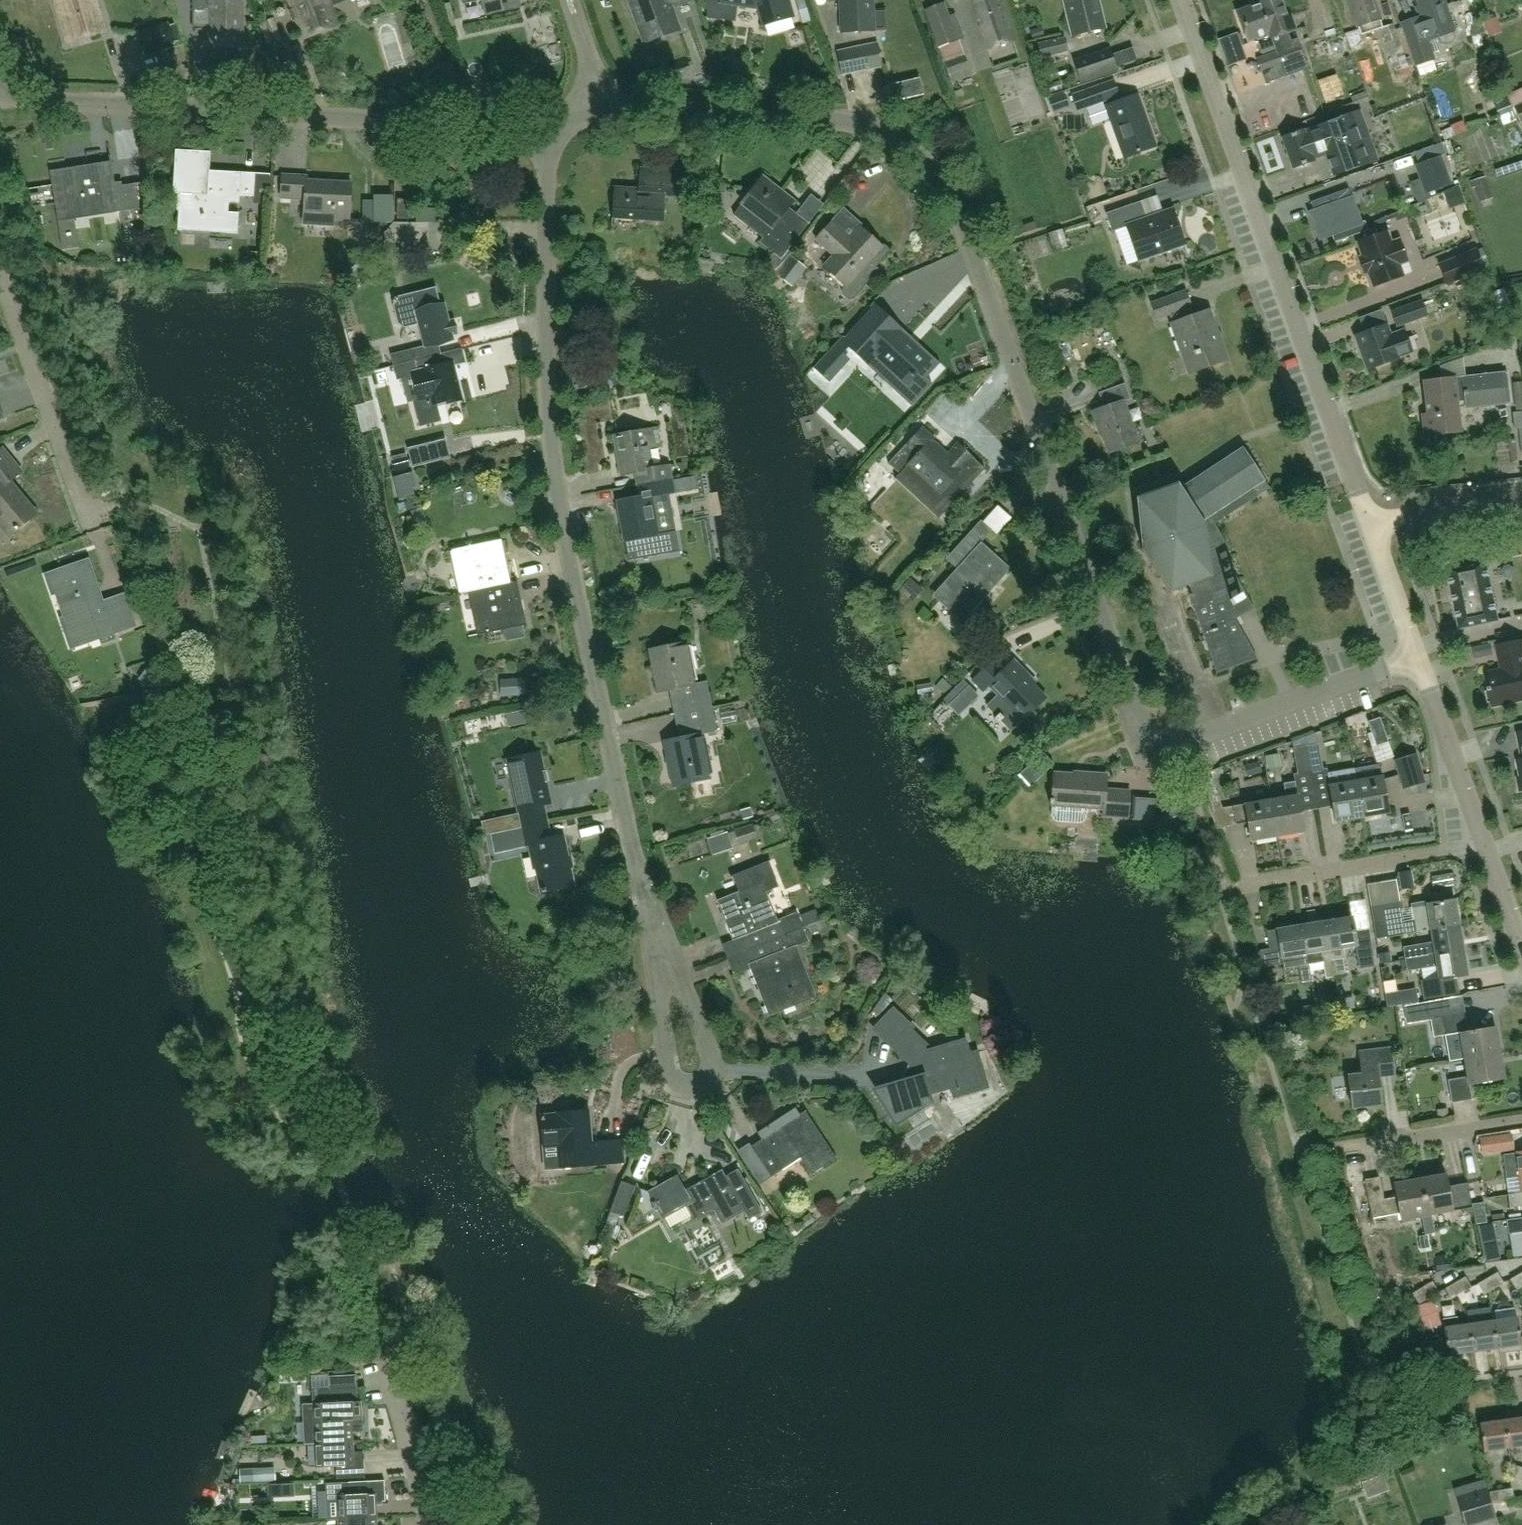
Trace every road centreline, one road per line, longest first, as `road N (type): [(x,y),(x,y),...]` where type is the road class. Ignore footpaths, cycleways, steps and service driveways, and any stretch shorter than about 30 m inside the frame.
road 1 (residential): [(607,108),(806,118),(879,131),(920,157),(939,184),(1148,733),(1174,743),(1417,659)]
road 2 (residential): [(556,131),(541,469),(656,962)]
road 3 (residential): [(1371,532),(1182,0)]
road 4 (residential): [(0,92),(556,131)]
road 5 (residential): [(1216,882),(1476,827)]
road 6 (residential): [(73,506),(0,281)]
road 7 (residential): [(1299,1152),(1521,1122)]
road 8 (residential): [(656,962),(697,1041),(687,1068),(673,1068),(660,1051),(654,1011)]
road 9 (residential): [(1476,827),(1417,659)]
road 10 (residential): [(382,1366),(420,1524)]
road 11 (residential): [(1371,532),(1410,511),(1521,500)]
road 12 (residential): [(1521,955),(1476,827)]
road 13 (residential): [(1417,659),(1371,532)]

